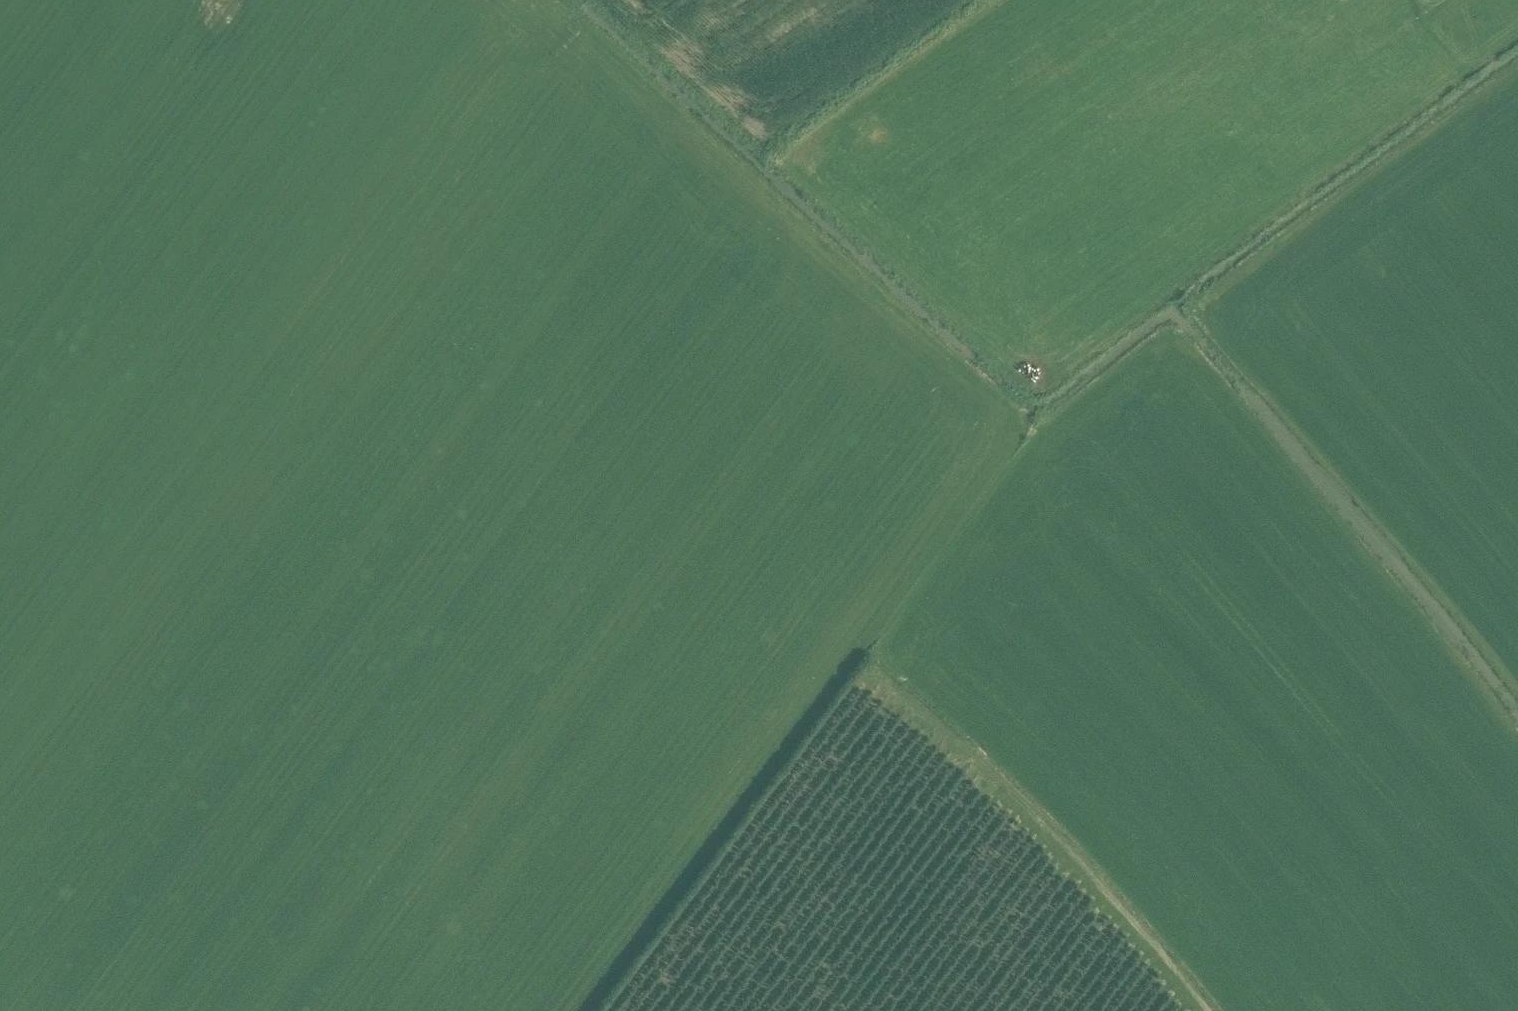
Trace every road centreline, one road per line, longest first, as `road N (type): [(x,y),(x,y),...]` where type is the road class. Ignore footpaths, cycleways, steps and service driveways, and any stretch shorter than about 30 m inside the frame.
road 1 (track): [(871,669),(960,744),(1098,886),(1201,1010)]
road 2 (track): [(665,110),(543,0)]

